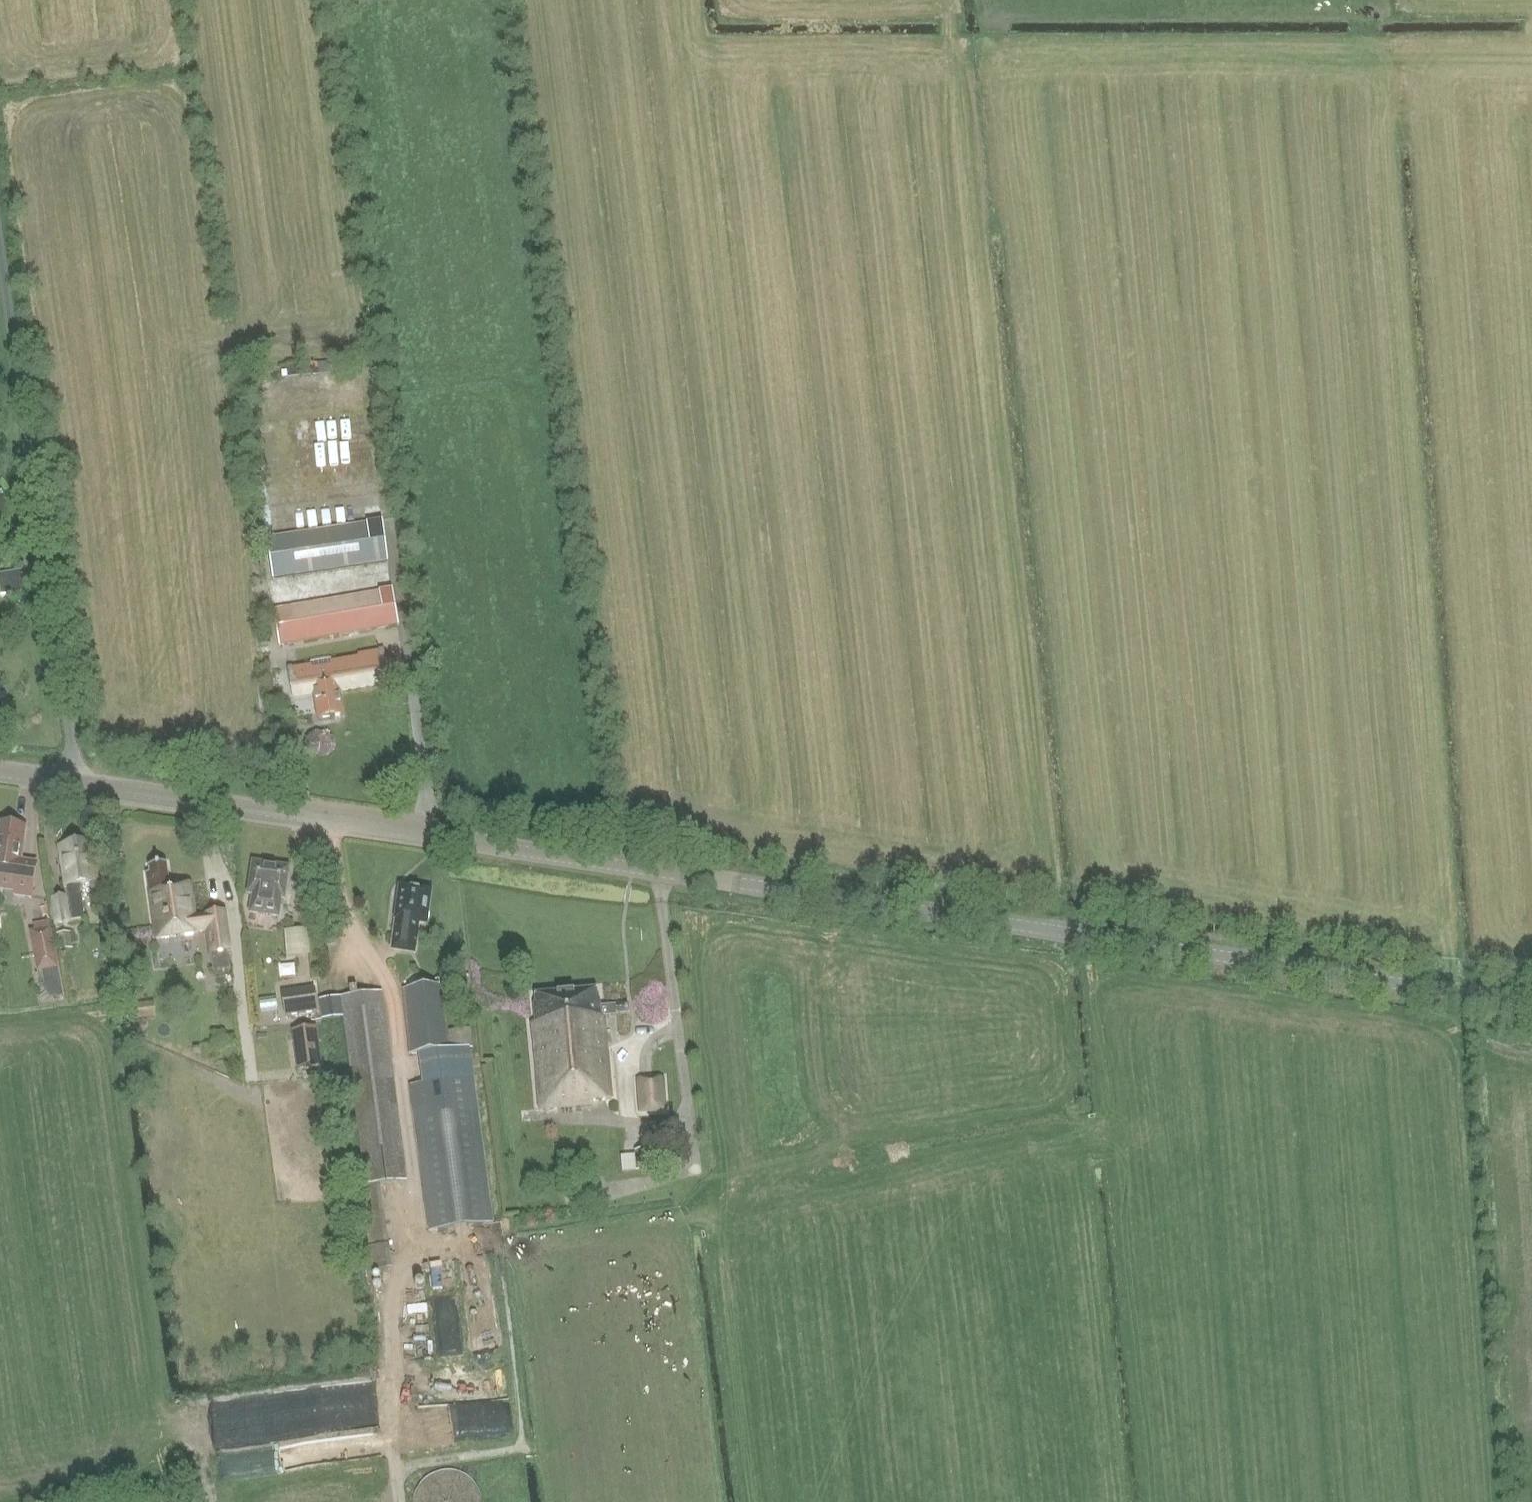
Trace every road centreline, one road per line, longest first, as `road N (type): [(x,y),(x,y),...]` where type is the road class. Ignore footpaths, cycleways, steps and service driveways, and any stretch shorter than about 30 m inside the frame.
road 1 (tertiary): [(0,771),(868,903)]
road 2 (tertiary): [(1531,1008),(868,903)]

